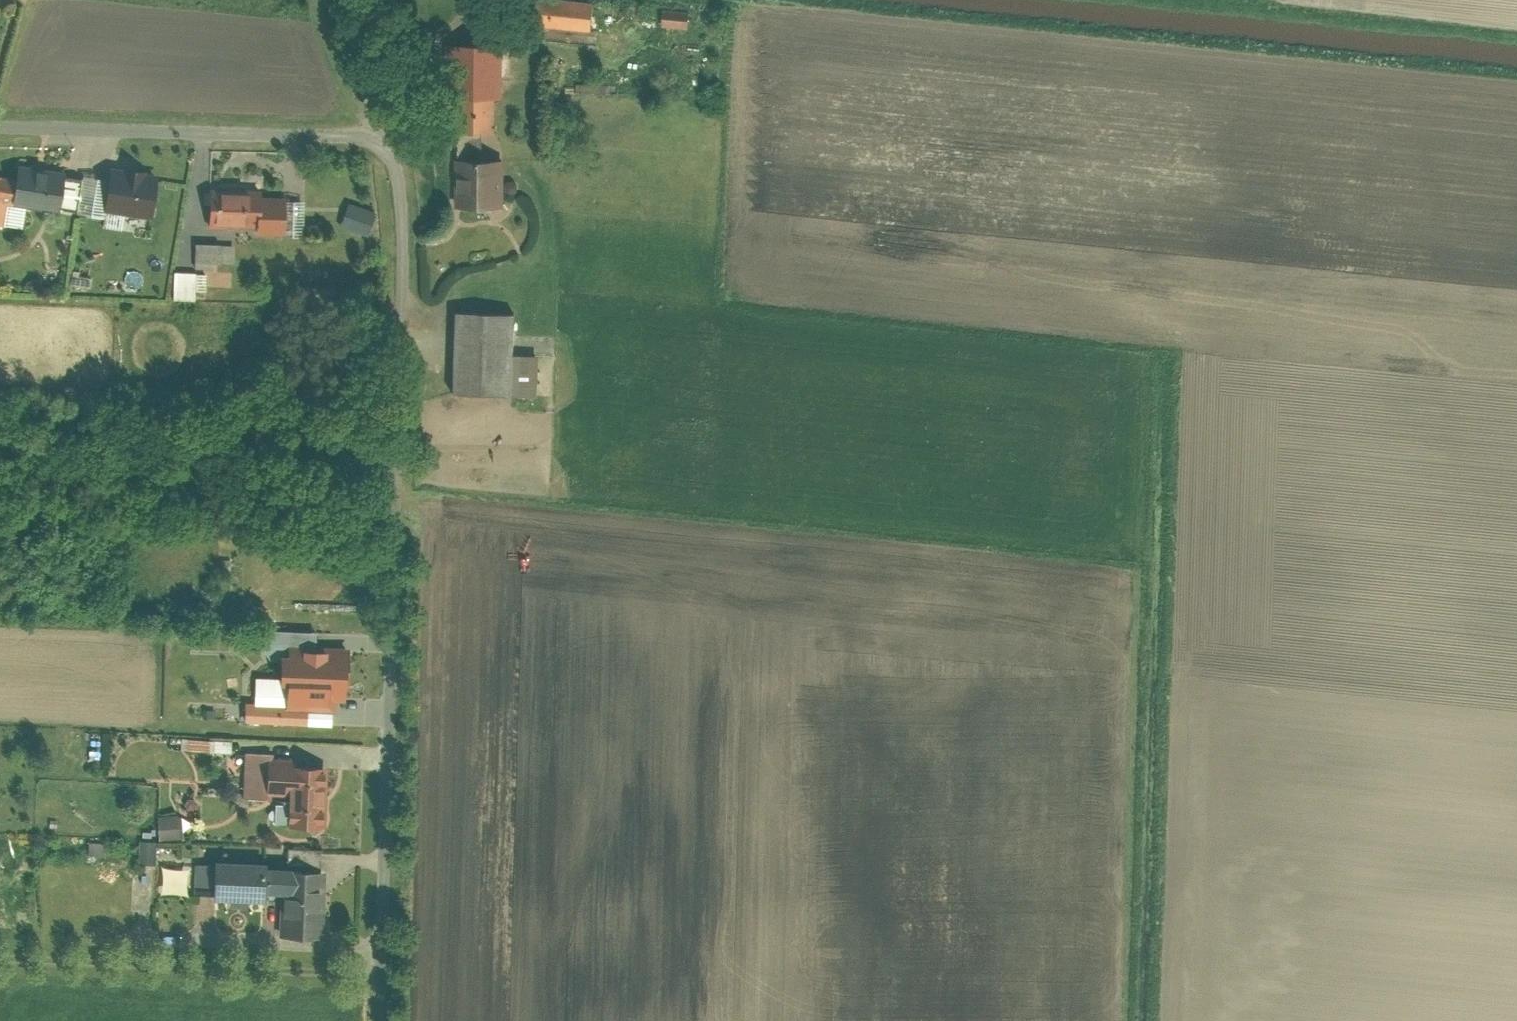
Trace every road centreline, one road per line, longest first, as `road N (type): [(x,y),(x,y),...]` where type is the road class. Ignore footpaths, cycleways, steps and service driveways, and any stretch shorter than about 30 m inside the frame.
road 1 (residential): [(0,130),(352,139),(388,150),(394,164),(403,205),(377,1020)]
road 2 (track): [(388,150),(343,59),(324,0)]

